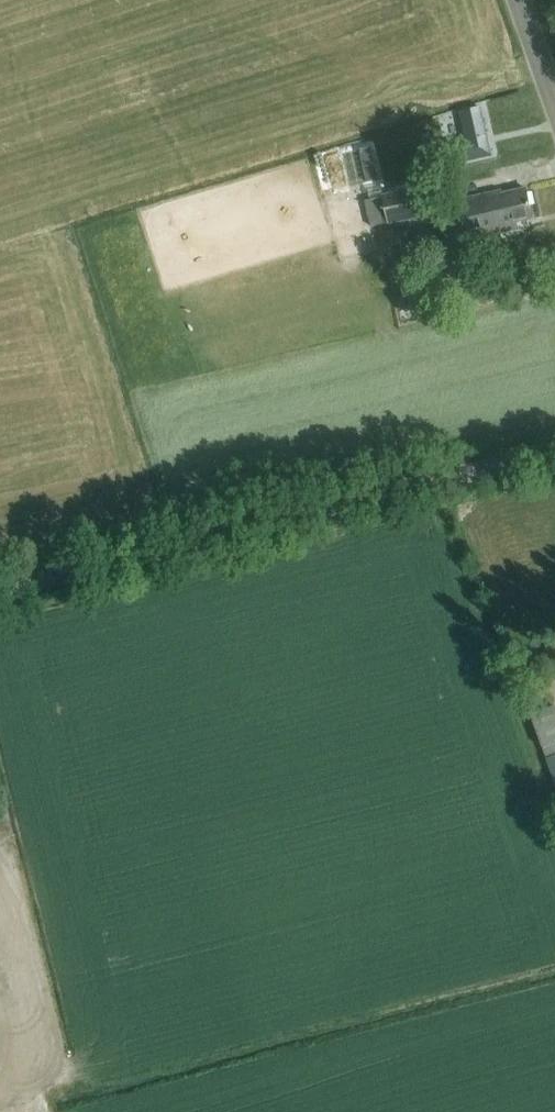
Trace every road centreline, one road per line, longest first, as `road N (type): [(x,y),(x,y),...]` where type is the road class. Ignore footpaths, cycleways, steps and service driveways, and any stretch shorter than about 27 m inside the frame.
road 1 (unclassified): [(0,588),(554,447)]

